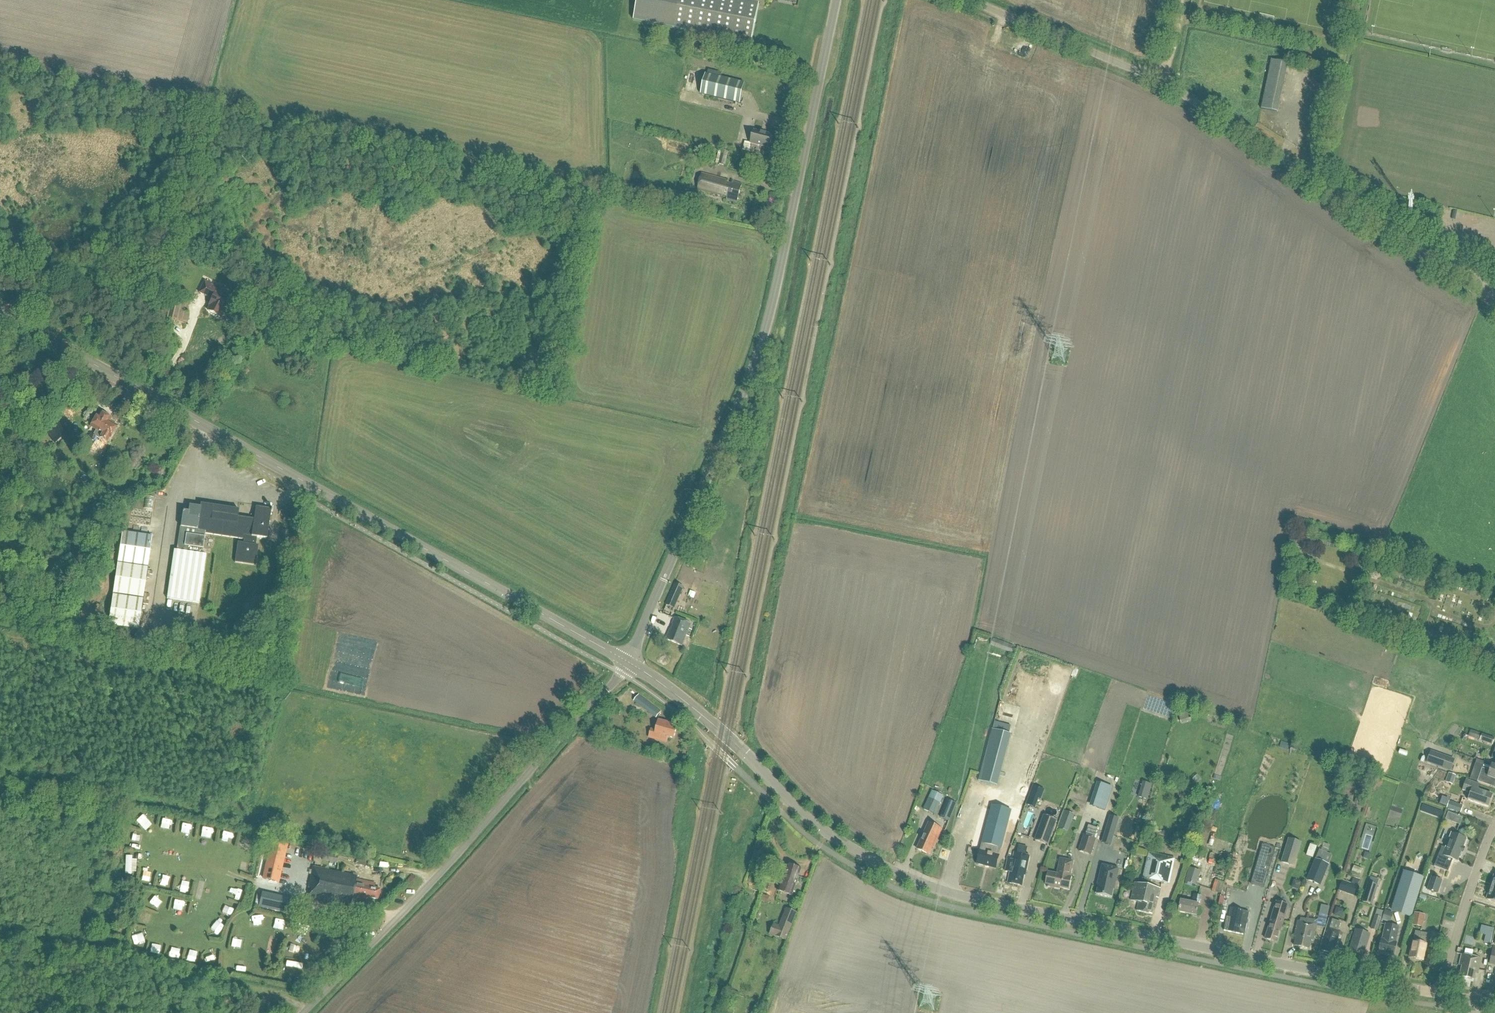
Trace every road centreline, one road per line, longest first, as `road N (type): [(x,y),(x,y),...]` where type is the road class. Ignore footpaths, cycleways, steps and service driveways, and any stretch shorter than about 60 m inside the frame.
road 1 (tertiary): [(1440,994),(927,885),(821,829),(721,732),(628,663)]
road 2 (tertiary): [(628,663),(0,313)]
road 3 (unclassified): [(628,663),(761,345),(838,0)]
road 4 (unclassified): [(1494,305),(1160,80),(967,0)]
road 5 (unclassified): [(304,1012),(628,663)]
road 6 (track): [(0,636),(277,697)]
road 7 (track): [(393,923),(381,911),(307,905),(296,892),(227,874)]
road 8 (residential): [(1440,994),(1494,827)]

